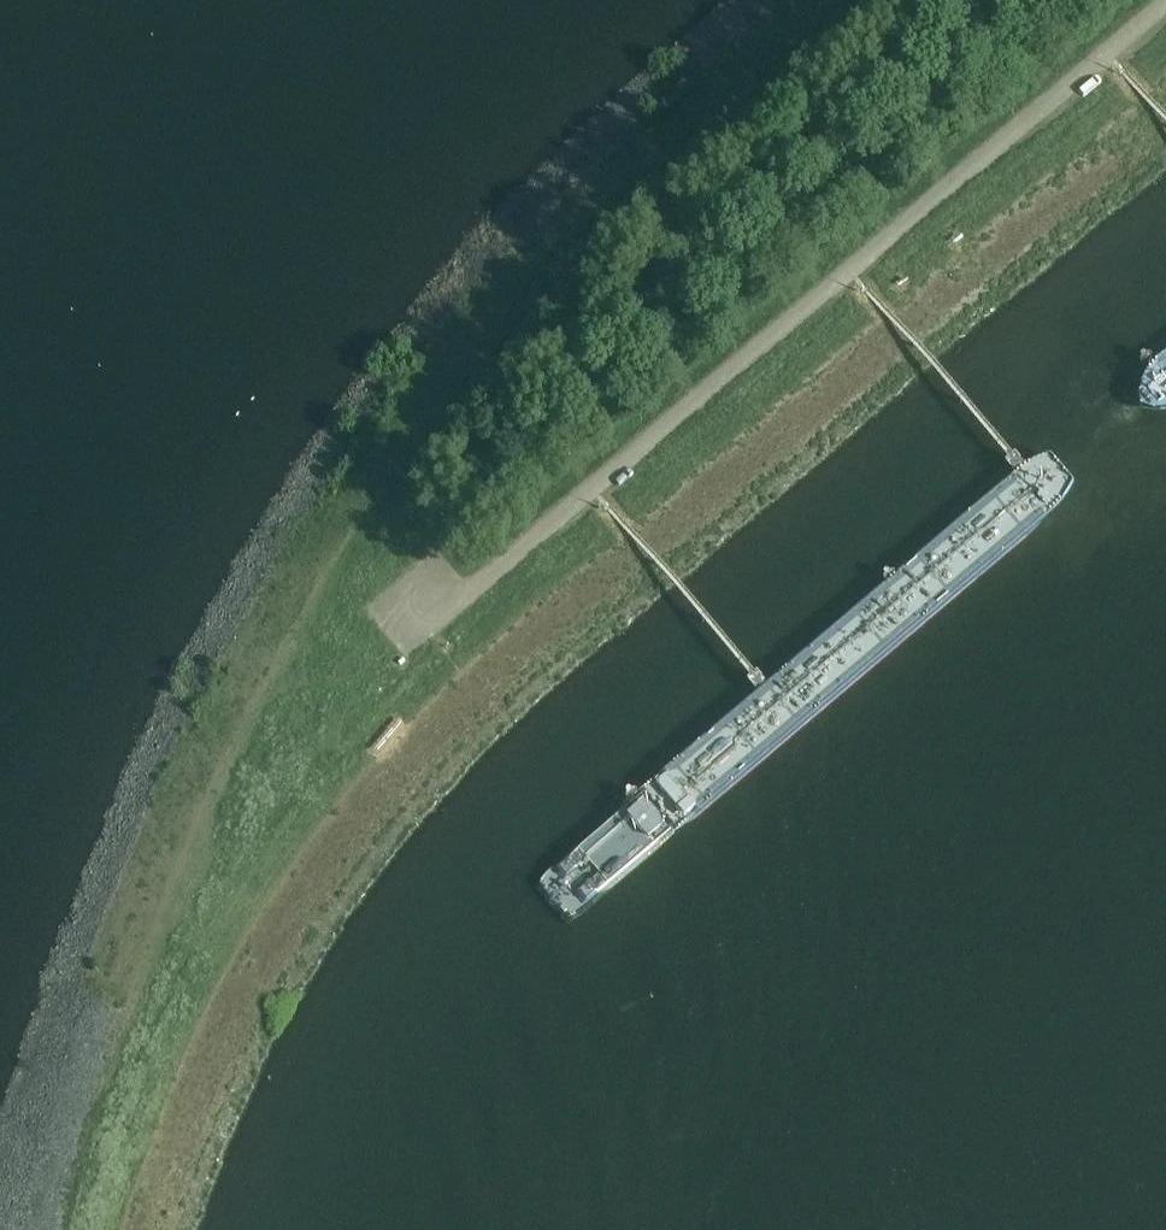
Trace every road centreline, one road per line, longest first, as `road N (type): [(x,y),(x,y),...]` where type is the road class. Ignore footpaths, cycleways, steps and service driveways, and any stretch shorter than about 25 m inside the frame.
road 1 (unclassified): [(400,610),(423,627),(588,500),(1165,13)]

